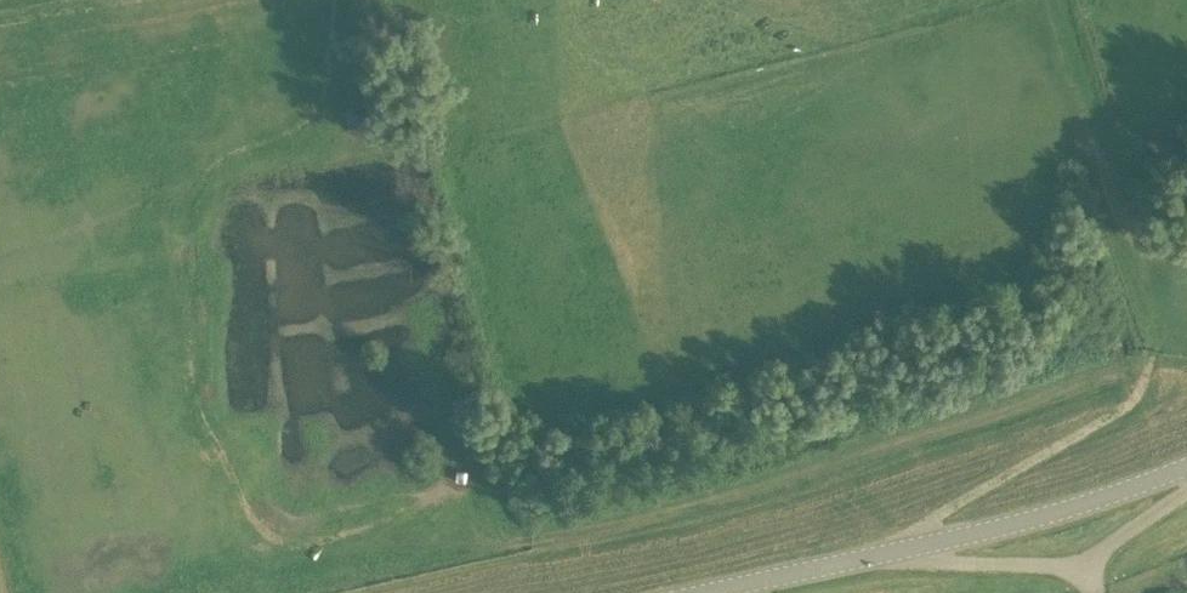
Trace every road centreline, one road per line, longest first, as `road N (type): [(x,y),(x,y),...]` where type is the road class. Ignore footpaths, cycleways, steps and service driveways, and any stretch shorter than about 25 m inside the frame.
road 1 (tertiary): [(706,592),(998,527),(1186,465)]
road 2 (track): [(1150,349),(1143,383),(1130,399),(925,520),(907,549)]

